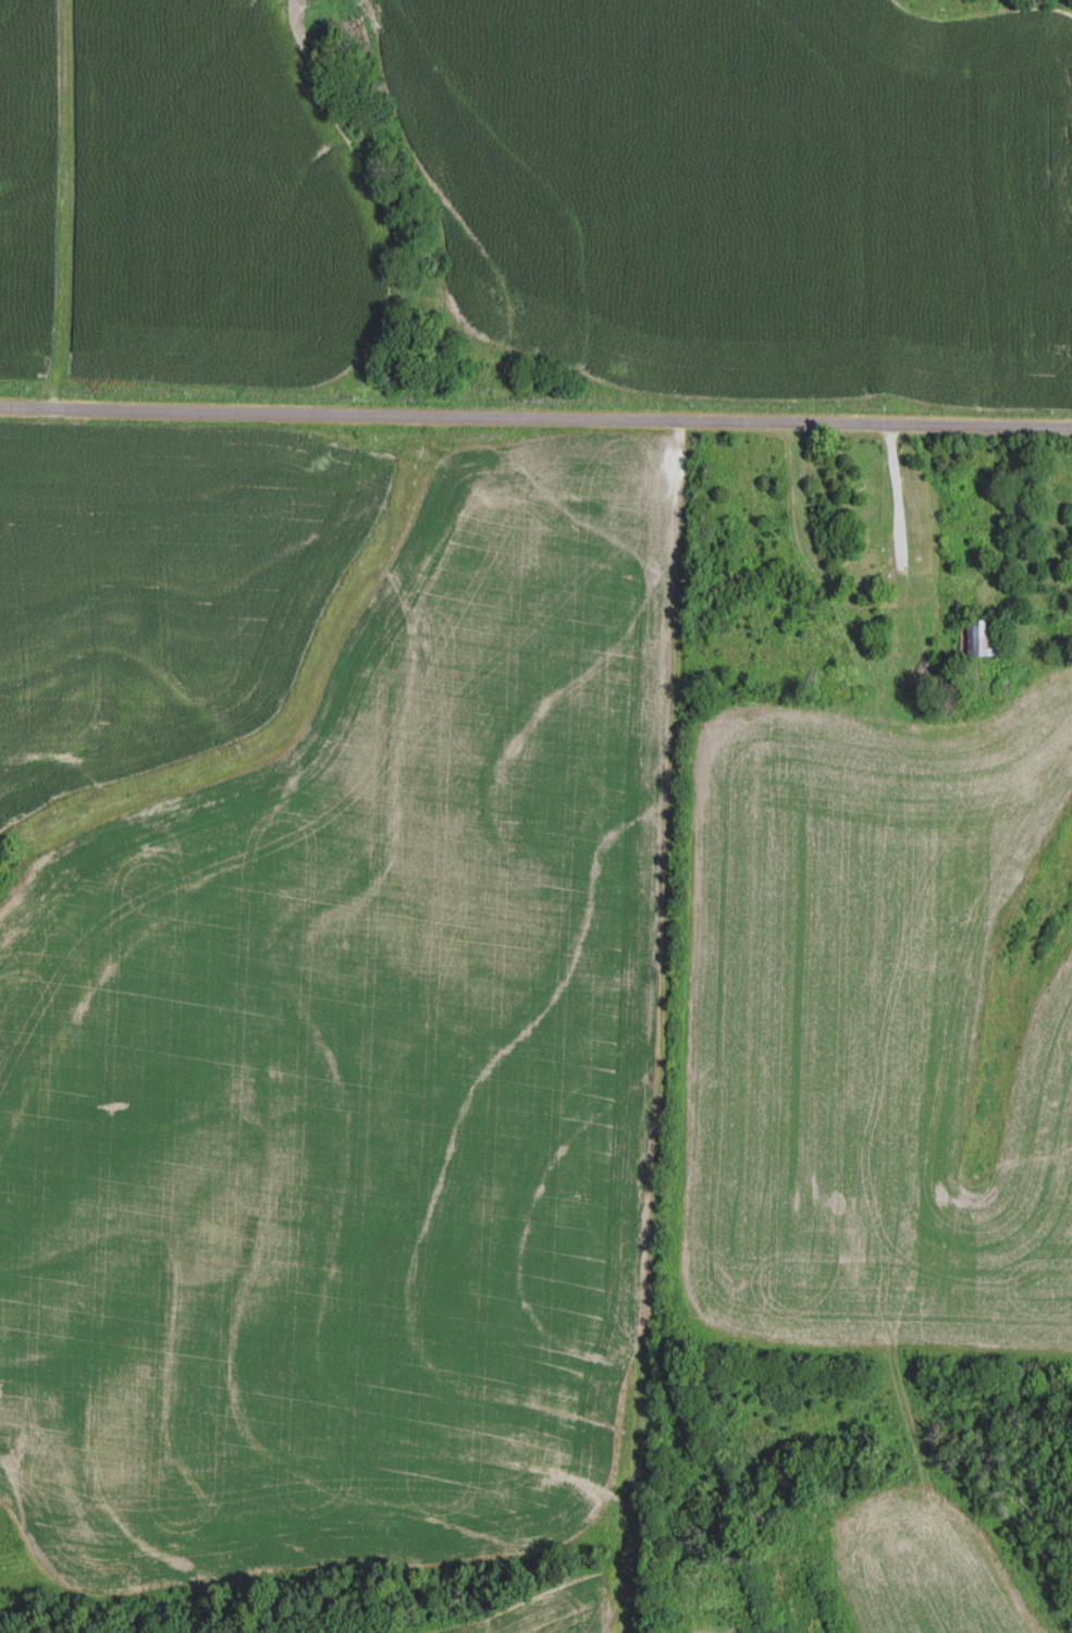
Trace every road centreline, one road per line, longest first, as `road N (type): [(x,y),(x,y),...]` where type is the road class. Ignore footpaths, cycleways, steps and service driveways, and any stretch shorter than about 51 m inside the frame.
road 1 (residential): [(1071,426),(0,407)]

